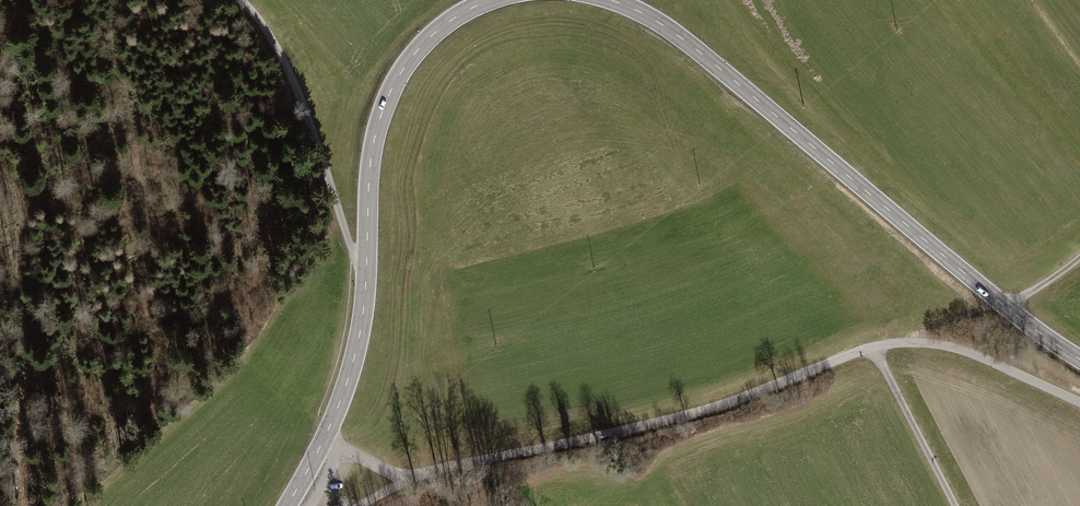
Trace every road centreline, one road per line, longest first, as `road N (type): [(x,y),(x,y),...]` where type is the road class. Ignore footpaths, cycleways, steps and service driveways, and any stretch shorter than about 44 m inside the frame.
road 1 (secondary): [(611,0),(683,39),(1079,359)]
road 2 (secondary): [(287,505),(354,360),(370,161),(385,104),(420,47),(491,0)]
road 3 (track): [(408,479),(741,399),(873,347)]
road 4 (track): [(24,505),(24,227),(17,193),(0,168)]
road 5 (track): [(241,0),(289,71),(367,269)]
road 6 (track): [(873,347),(955,505)]

